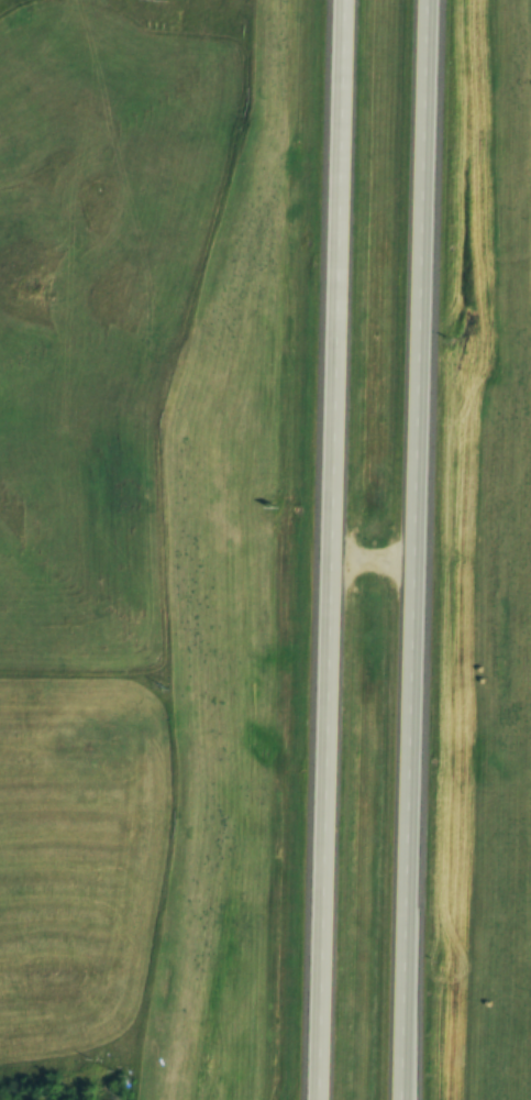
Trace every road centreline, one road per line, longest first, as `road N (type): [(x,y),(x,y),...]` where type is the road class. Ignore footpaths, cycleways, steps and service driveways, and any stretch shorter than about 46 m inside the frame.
road 1 (motorway): [(410,1099),(437,0)]
road 2 (motorway): [(345,0),(319,1099)]

